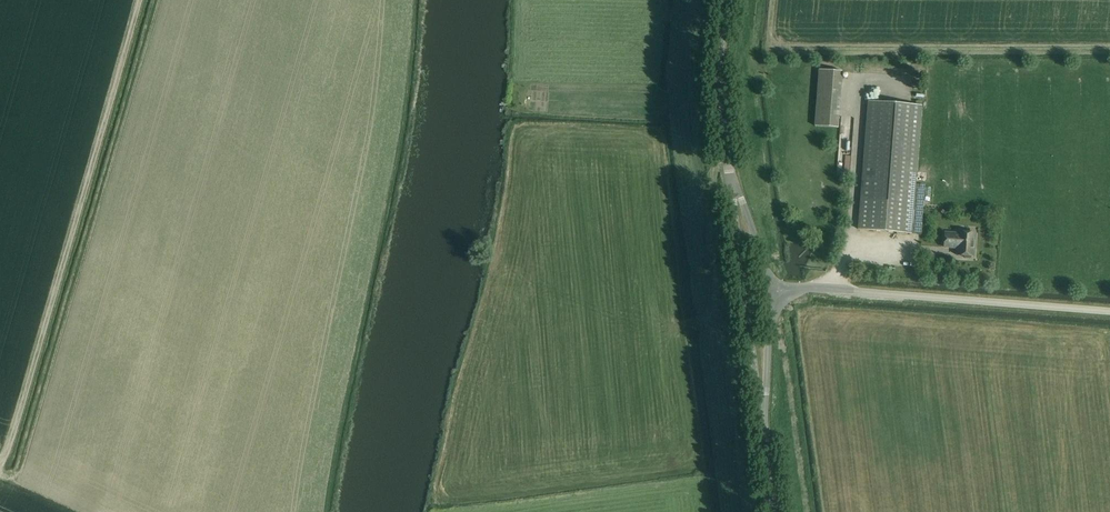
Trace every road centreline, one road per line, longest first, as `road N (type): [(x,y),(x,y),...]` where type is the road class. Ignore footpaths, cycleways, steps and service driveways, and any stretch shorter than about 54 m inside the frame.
road 1 (unclassified): [(775,290),(1109,315)]
road 2 (unclassified): [(762,438),(728,170)]
road 3 (unclassified): [(728,170),(720,53),(726,0)]
road 4 (unclassified): [(762,438),(775,290)]
road 5 (unclassified): [(775,290),(728,170)]

